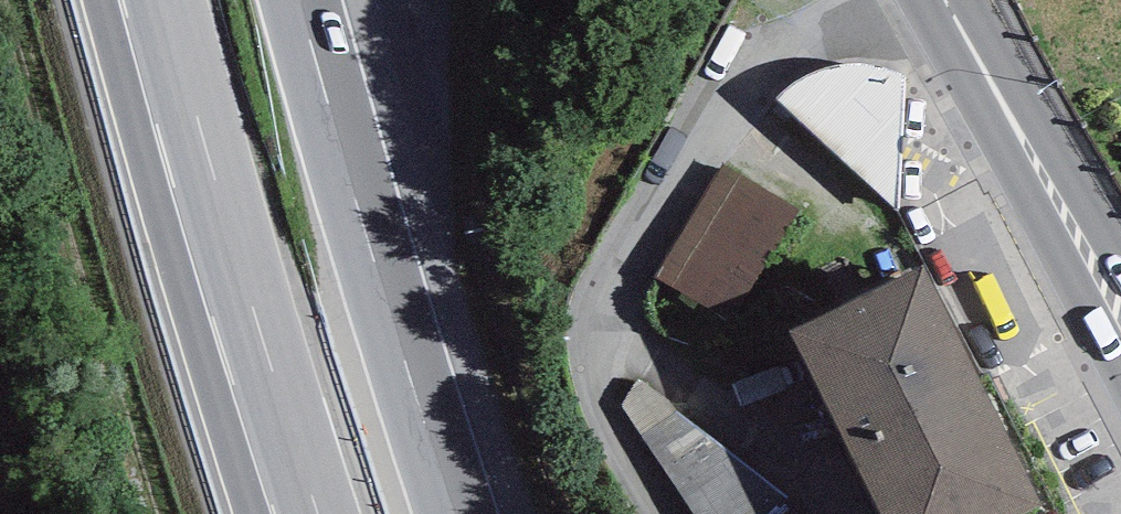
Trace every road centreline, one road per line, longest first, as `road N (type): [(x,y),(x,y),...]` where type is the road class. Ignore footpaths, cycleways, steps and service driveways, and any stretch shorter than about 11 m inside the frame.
road 1 (motorway): [(457,513),(302,0)]
road 2 (motorway): [(164,0),(317,513)]
road 3 (primary): [(1120,315),(942,0)]

